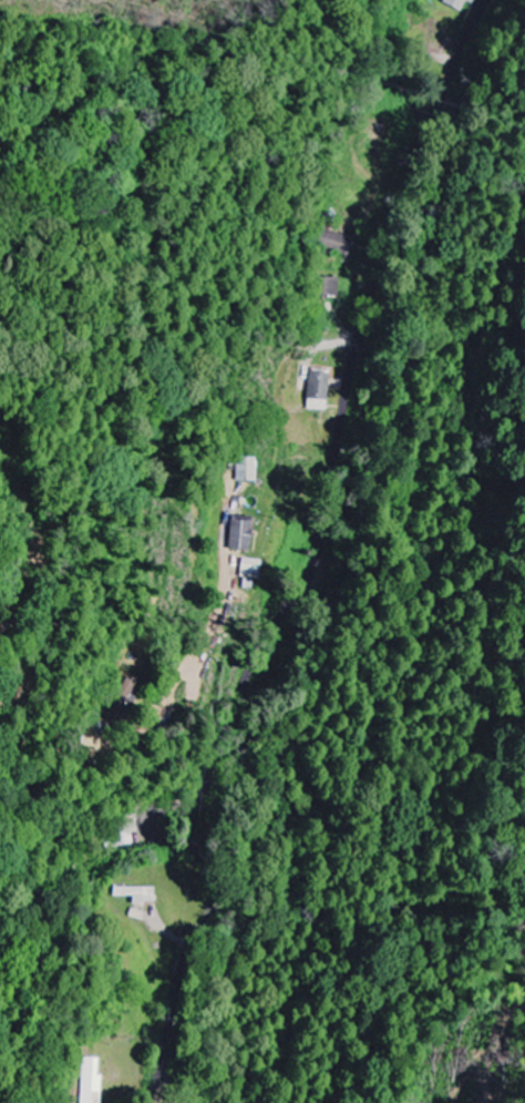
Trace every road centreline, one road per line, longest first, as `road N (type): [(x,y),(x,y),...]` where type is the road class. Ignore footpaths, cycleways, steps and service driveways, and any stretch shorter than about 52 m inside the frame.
road 1 (residential): [(151,1102),(188,956),(215,891),(200,855),(156,831),(150,818),(204,782),(254,666),(313,569),(356,362),(413,174),(490,0)]

